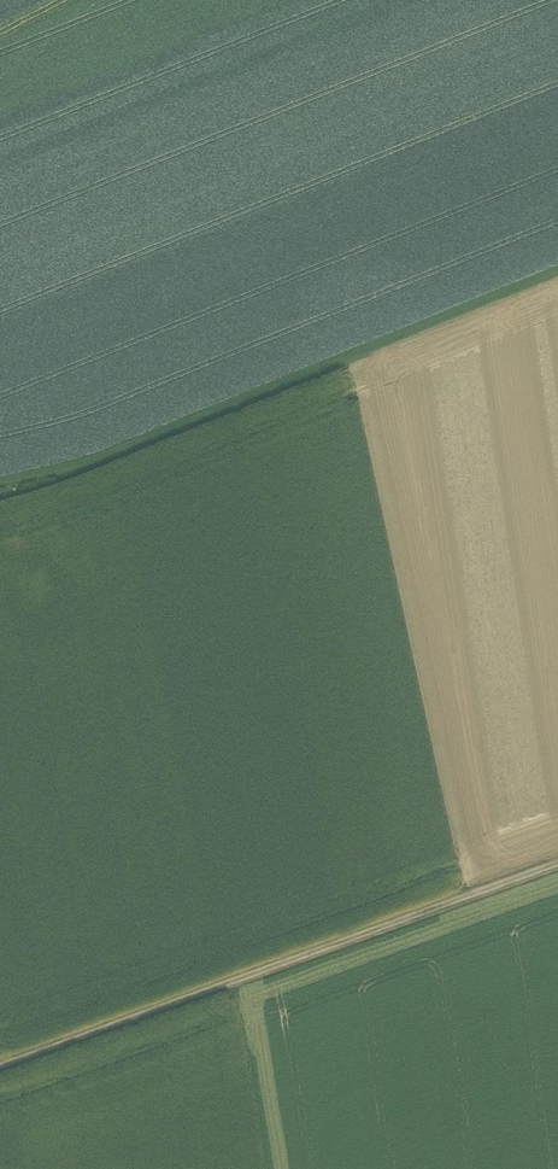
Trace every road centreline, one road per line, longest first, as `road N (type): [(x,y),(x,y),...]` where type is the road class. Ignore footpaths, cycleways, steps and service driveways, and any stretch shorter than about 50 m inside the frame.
road 1 (track): [(557,271),(101,457),(0,483)]
road 2 (track): [(557,863),(0,1065)]

